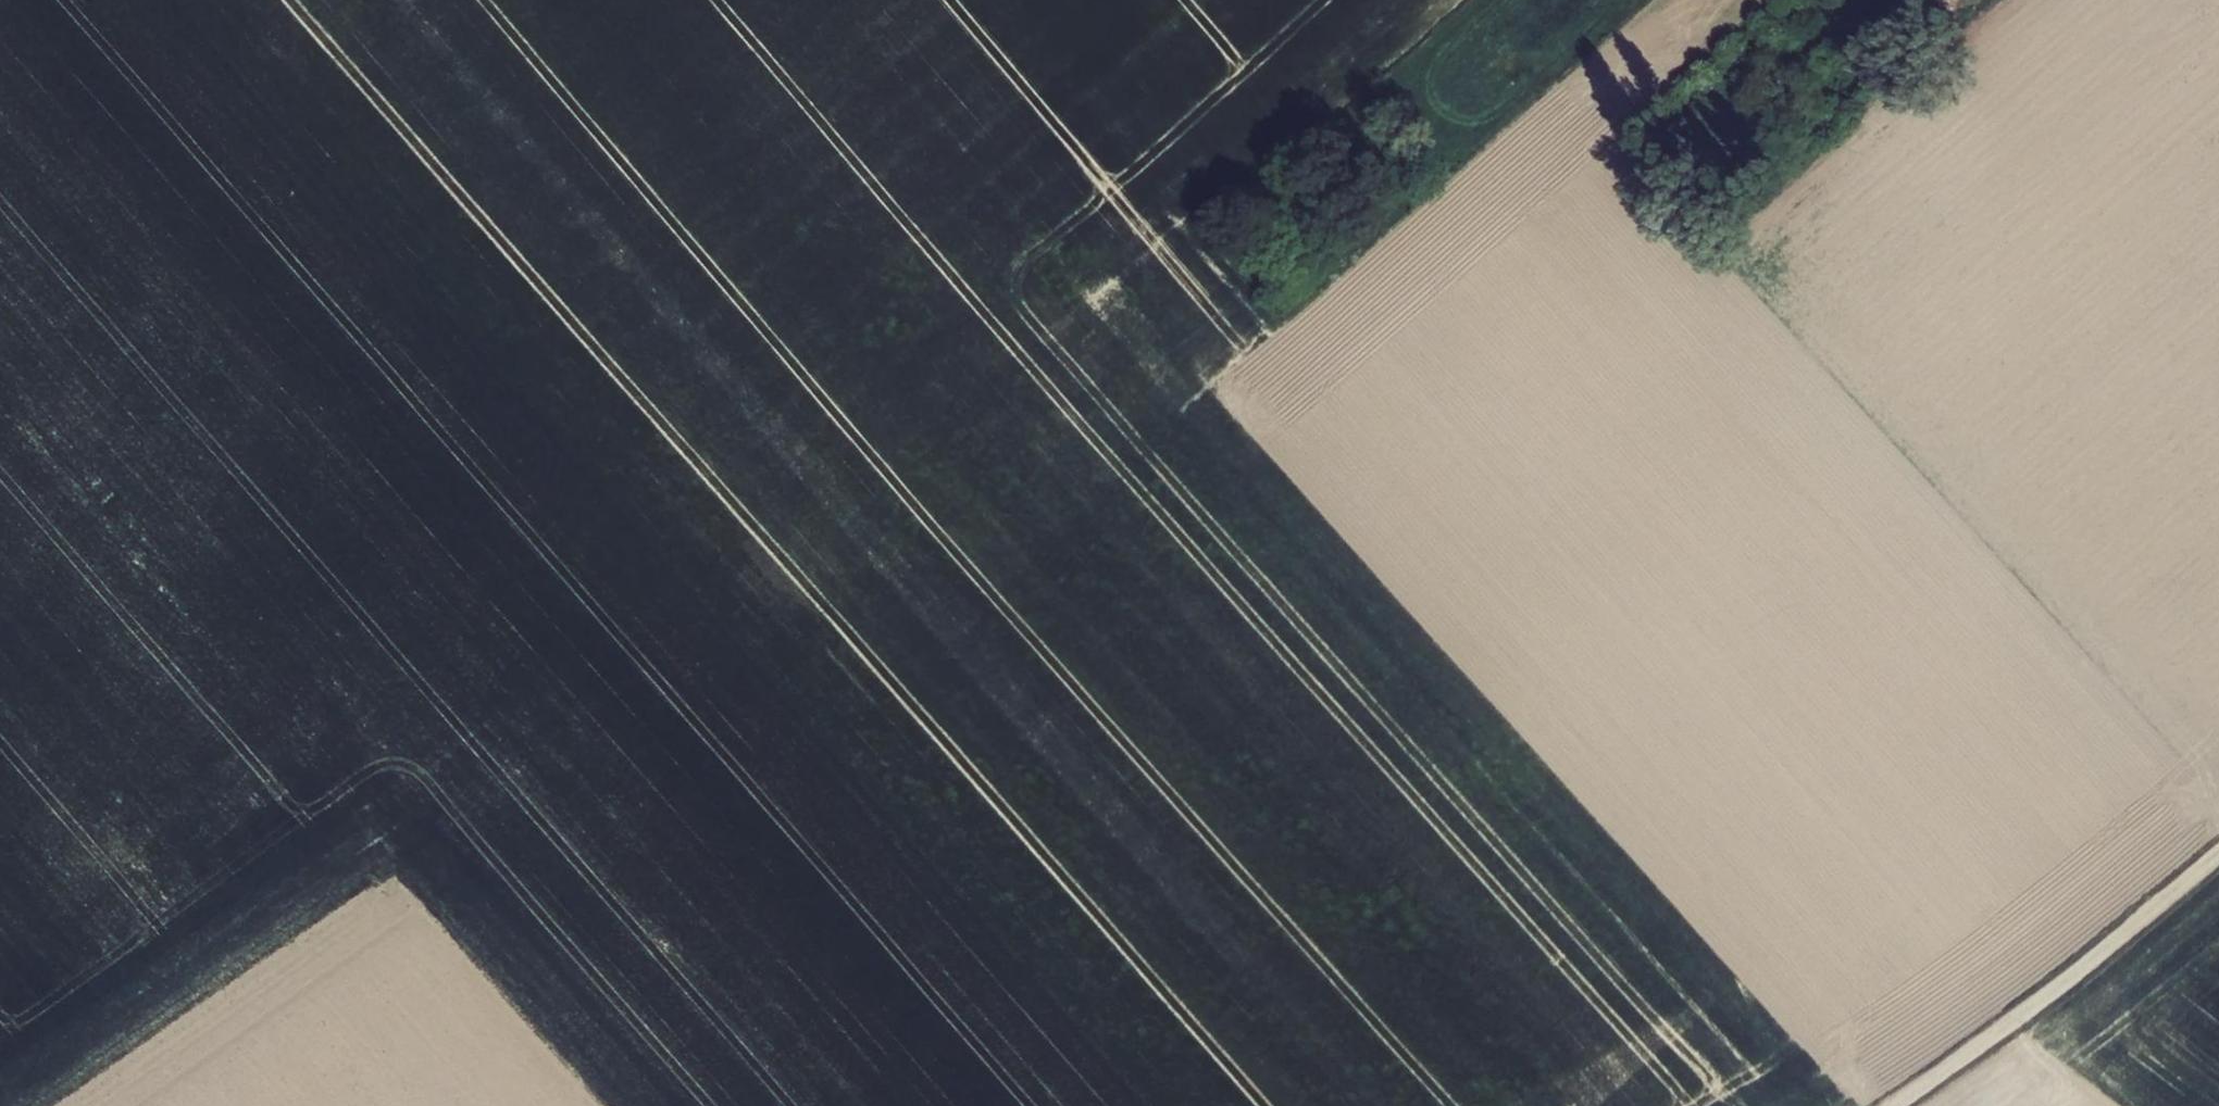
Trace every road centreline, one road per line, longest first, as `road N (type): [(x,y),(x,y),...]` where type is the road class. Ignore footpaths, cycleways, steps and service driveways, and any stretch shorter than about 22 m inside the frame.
road 1 (track): [(2218,858),(1896,1105)]

